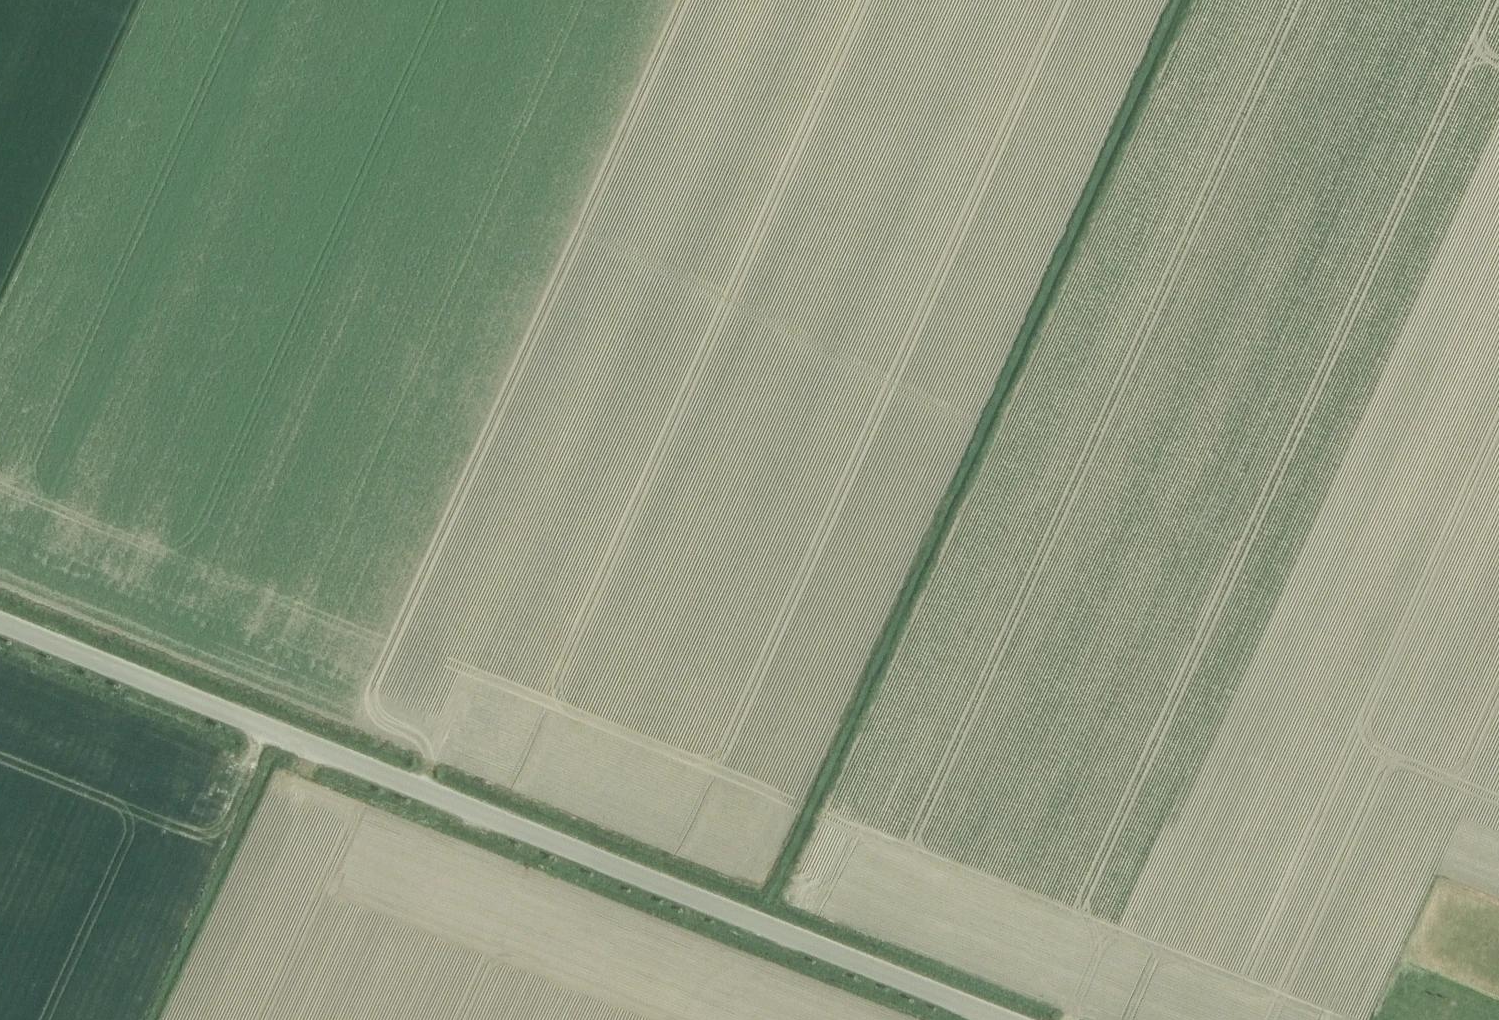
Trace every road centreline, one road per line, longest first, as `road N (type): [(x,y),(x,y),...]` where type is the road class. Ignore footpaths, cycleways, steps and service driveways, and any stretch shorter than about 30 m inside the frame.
road 1 (unclassified): [(1003,1019),(0,622)]

